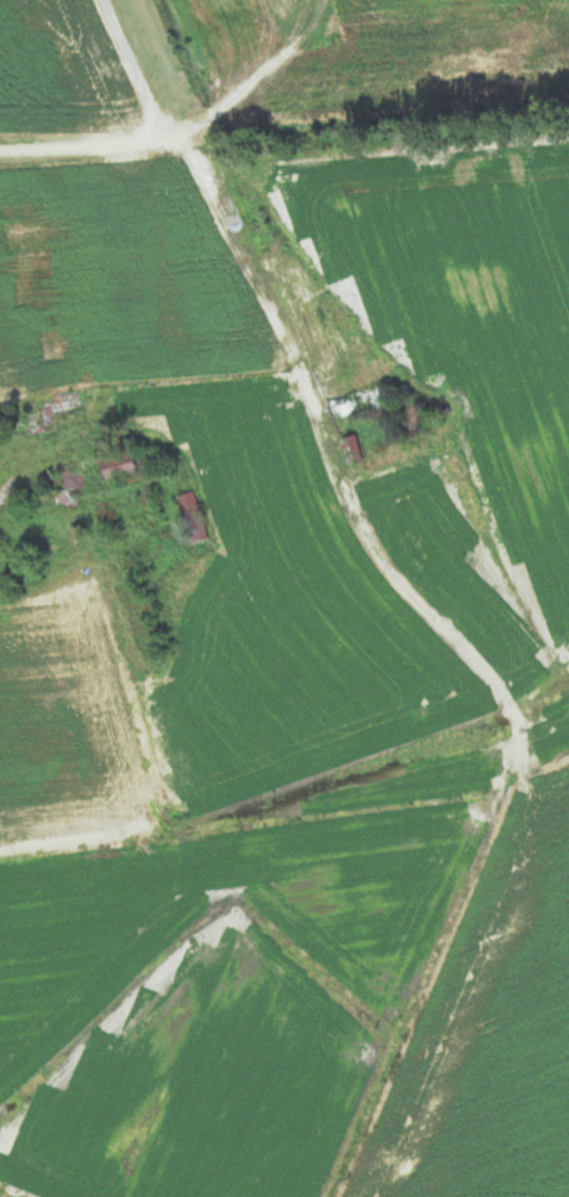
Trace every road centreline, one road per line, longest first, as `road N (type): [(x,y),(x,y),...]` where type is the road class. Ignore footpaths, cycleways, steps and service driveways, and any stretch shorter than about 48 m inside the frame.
road 1 (track): [(0,148),(185,135),(239,87),(293,0)]

